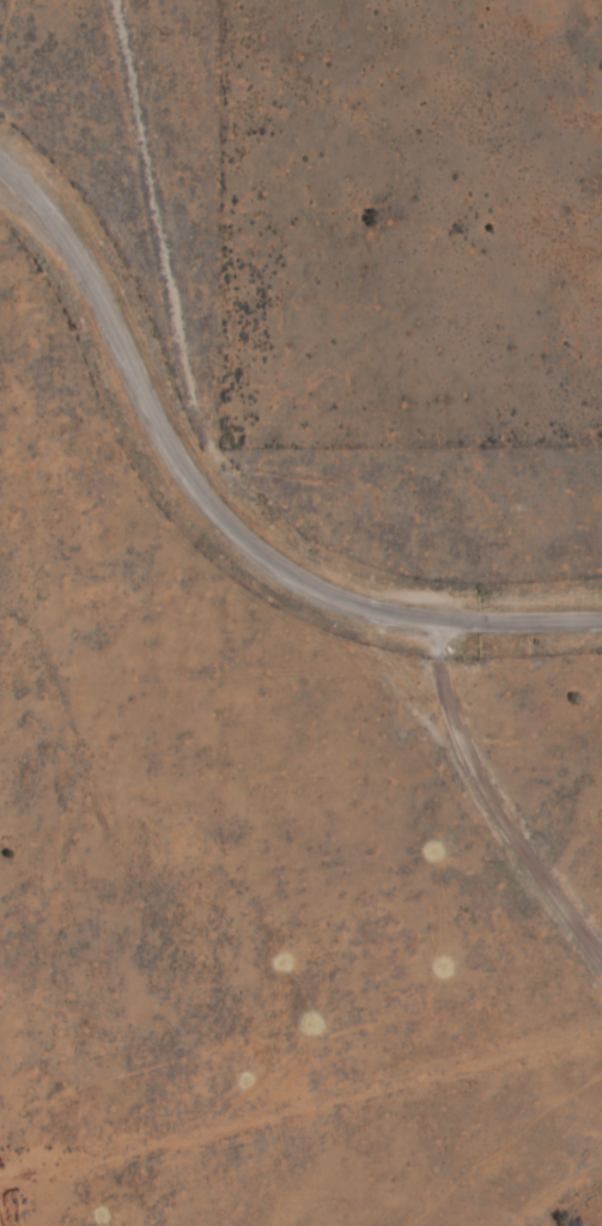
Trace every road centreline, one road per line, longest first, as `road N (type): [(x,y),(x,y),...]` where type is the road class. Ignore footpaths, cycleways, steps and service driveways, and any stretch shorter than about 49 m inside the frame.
road 1 (residential): [(0,162),(85,262),(186,473),(279,568),(342,605),(444,624),(601,620)]

